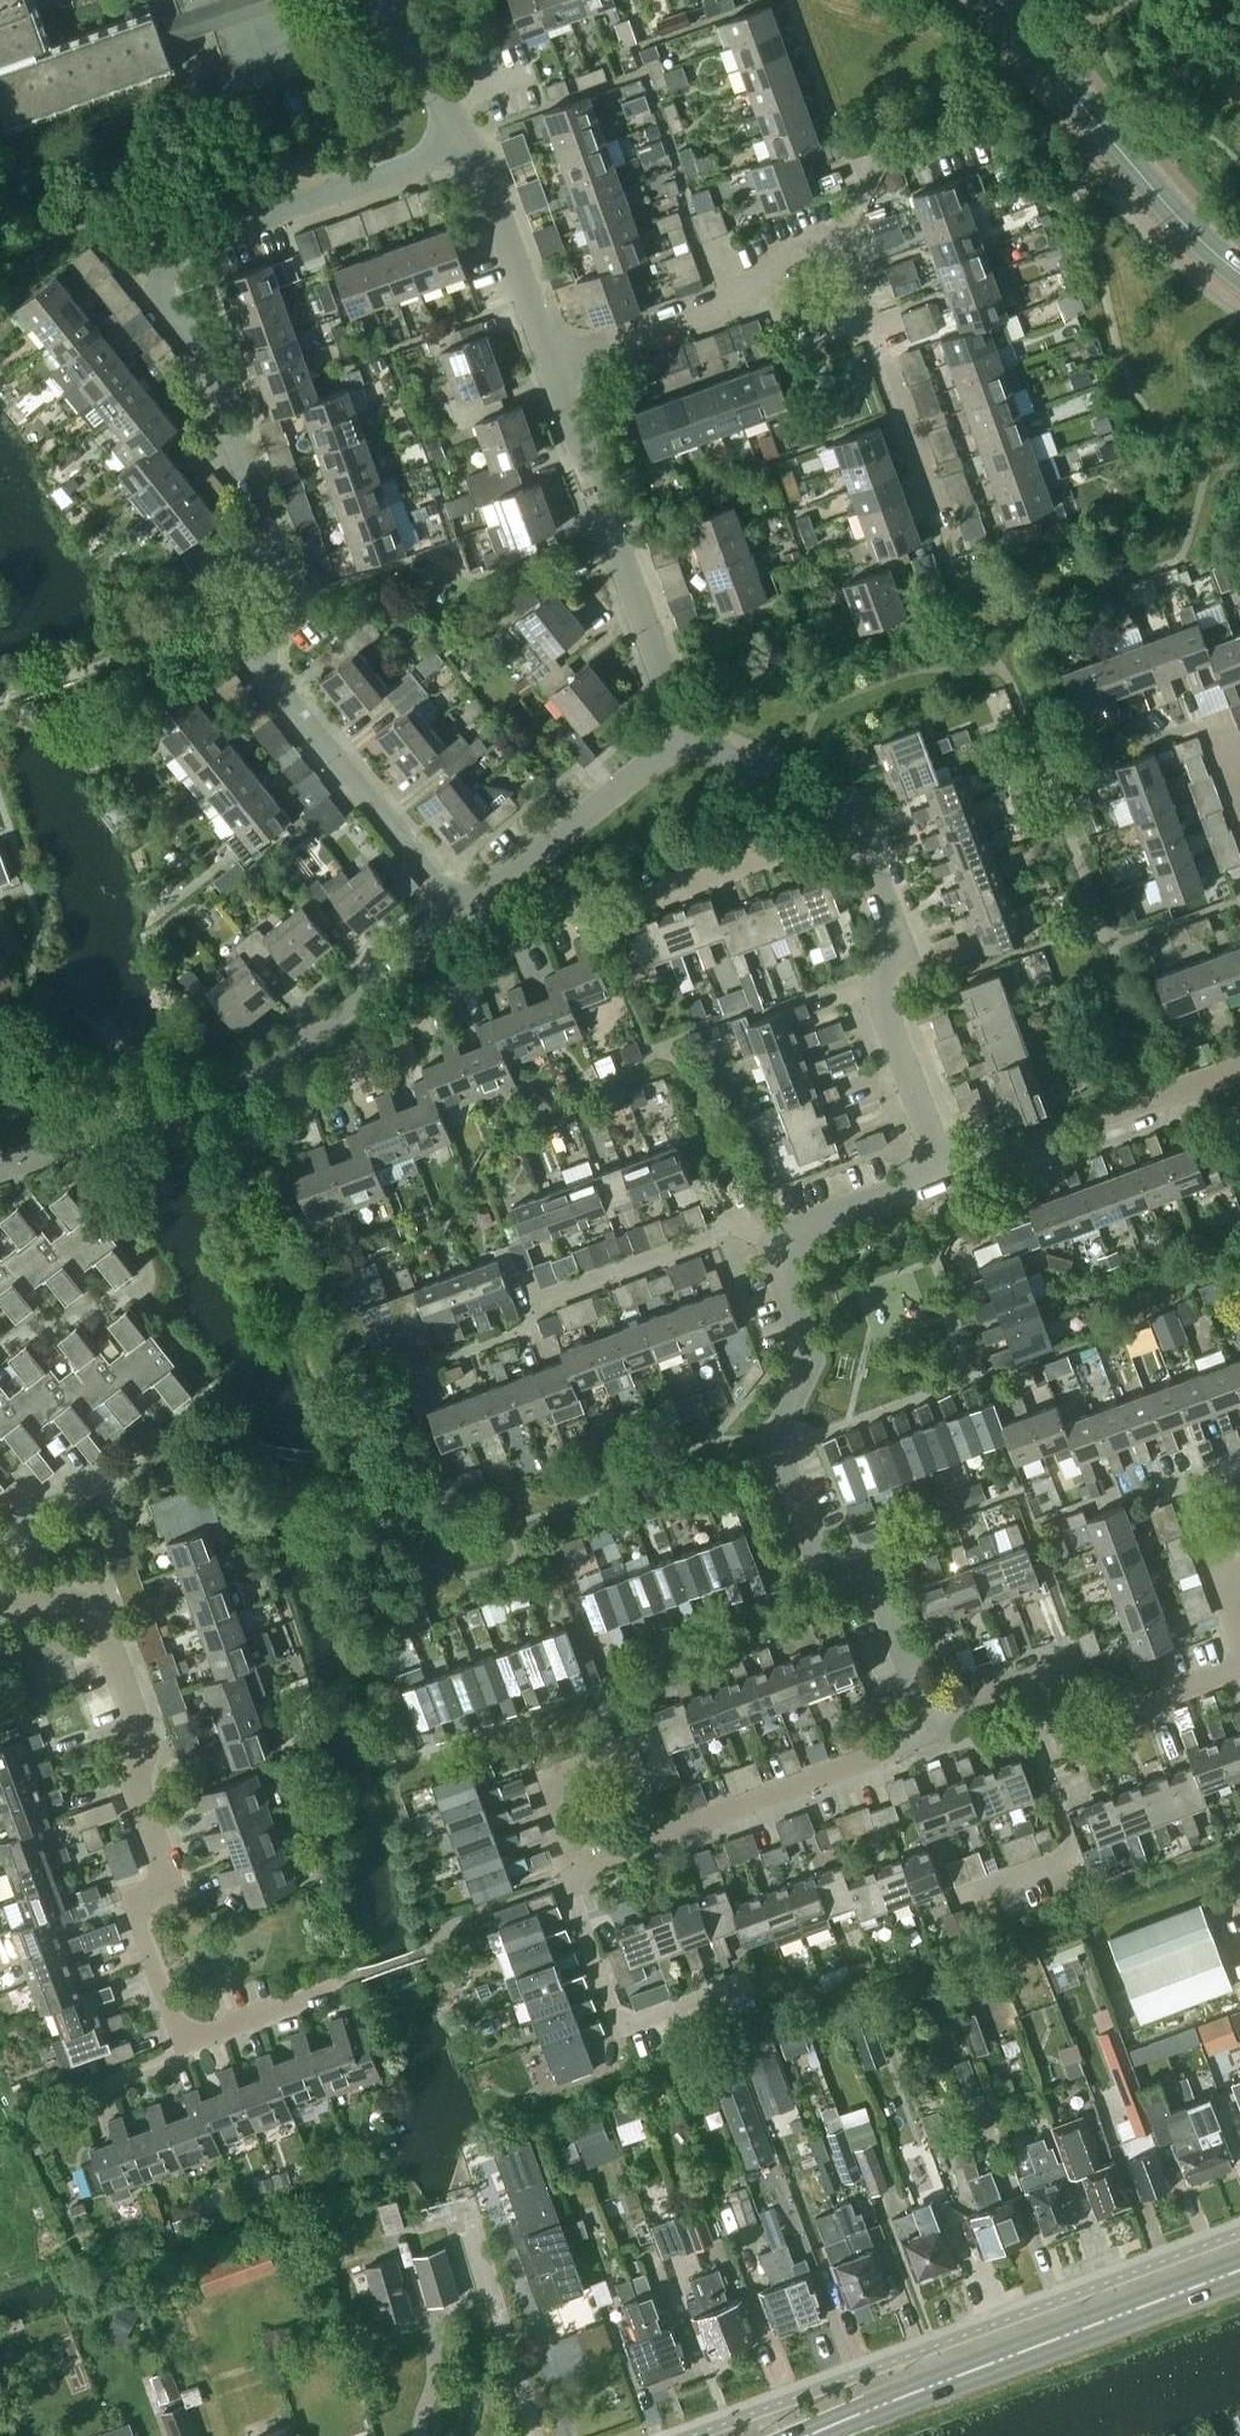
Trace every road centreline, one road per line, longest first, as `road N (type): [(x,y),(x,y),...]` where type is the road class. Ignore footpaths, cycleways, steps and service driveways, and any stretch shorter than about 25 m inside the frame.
road 1 (residential): [(460,916),(261,656),(285,616),(283,584),(233,427),(158,294),(154,272),(169,256),(464,144)]
road 2 (residential): [(931,1741),(870,1592),(819,1550),(772,1447),(812,1366),(774,1244),(942,1175)]
road 3 (residential): [(300,2001),(188,2044),(141,1909),(167,1877),(136,1785),(145,1742),(91,1600),(51,1608),(0,1594)]
road 4 (residential): [(942,1175),(880,1001),(895,931),(848,813),(682,750)]
road 5 (residential): [(0,1164),(276,1052),(460,916)]
road 6 (primary): [(806,2435),(1239,2268)]
road 7 (residential): [(682,750),(657,651),(550,364)]
road 8 (residential): [(572,1877),(931,1741)]
road 9 (secondary): [(1239,272),(1186,224),(1001,0)]
road 10 (residential): [(931,1741),(1084,1693),(1141,1705),(1239,1665)]
road 11 (residential): [(942,1175),(1239,1066)]
road 12 (residential): [(460,916),(682,750)]
road 13 (residential): [(550,364),(464,144)]
road 14 (residential): [(550,364),(767,289)]
road 15 (residential): [(843,318),(863,312),(839,241),(801,244),(780,255),(767,289)]
road 16 (residential): [(464,144),(400,35),(392,0)]

